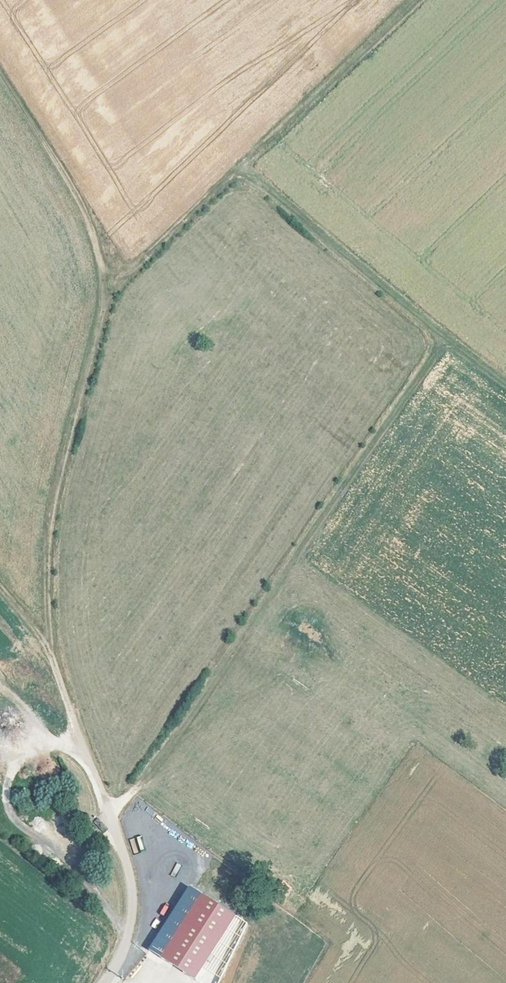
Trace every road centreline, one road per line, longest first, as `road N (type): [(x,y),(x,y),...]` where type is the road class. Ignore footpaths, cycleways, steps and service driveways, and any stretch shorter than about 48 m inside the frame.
road 1 (track): [(0,69),(73,183),(102,272),(93,355),(46,557),(54,666),(86,756)]
road 2 (track): [(110,813),(237,647),(442,338)]
road 3 (track): [(102,287),(129,272),(414,0)]
road 4 (residential): [(104,982),(125,946),(131,893),(86,756)]

